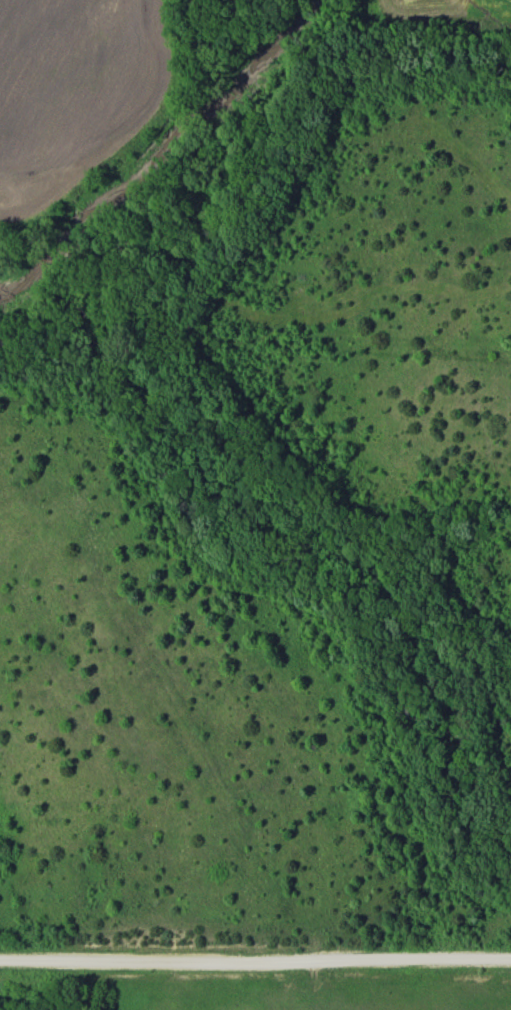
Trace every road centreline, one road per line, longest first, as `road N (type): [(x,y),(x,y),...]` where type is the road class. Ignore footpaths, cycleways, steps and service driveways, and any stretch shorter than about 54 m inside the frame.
road 1 (residential): [(510,960),(0,959)]

